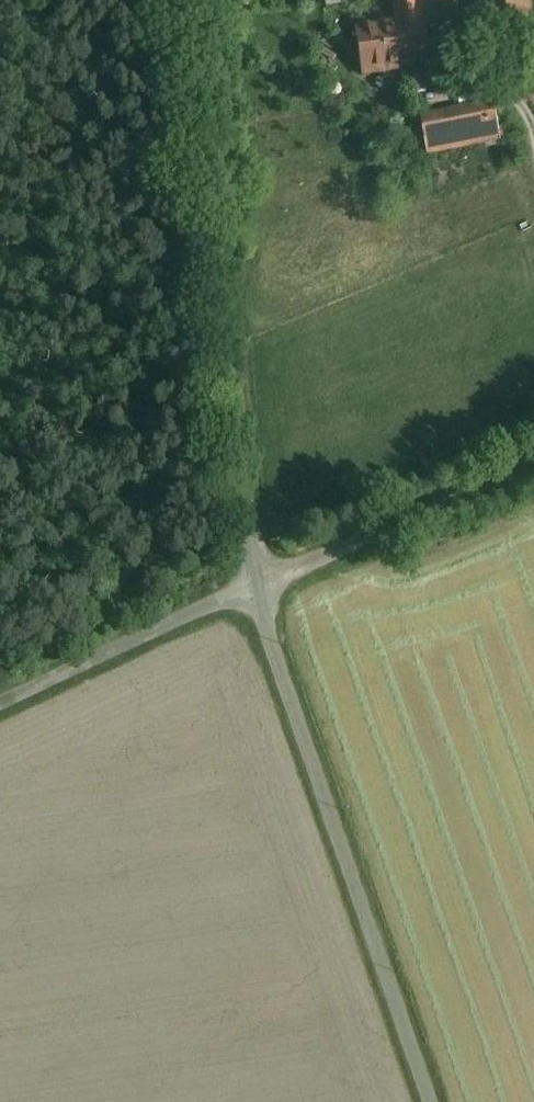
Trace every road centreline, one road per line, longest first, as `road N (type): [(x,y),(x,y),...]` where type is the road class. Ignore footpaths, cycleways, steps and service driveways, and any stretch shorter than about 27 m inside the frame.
road 1 (unclassified): [(257,585),(205,0)]
road 2 (unclassified): [(432,1101),(257,585)]
road 3 (unclassified): [(533,454),(257,585)]
road 4 (unclassified): [(257,585),(0,701)]
road 5 (track): [(533,163),(522,101),(460,83)]

